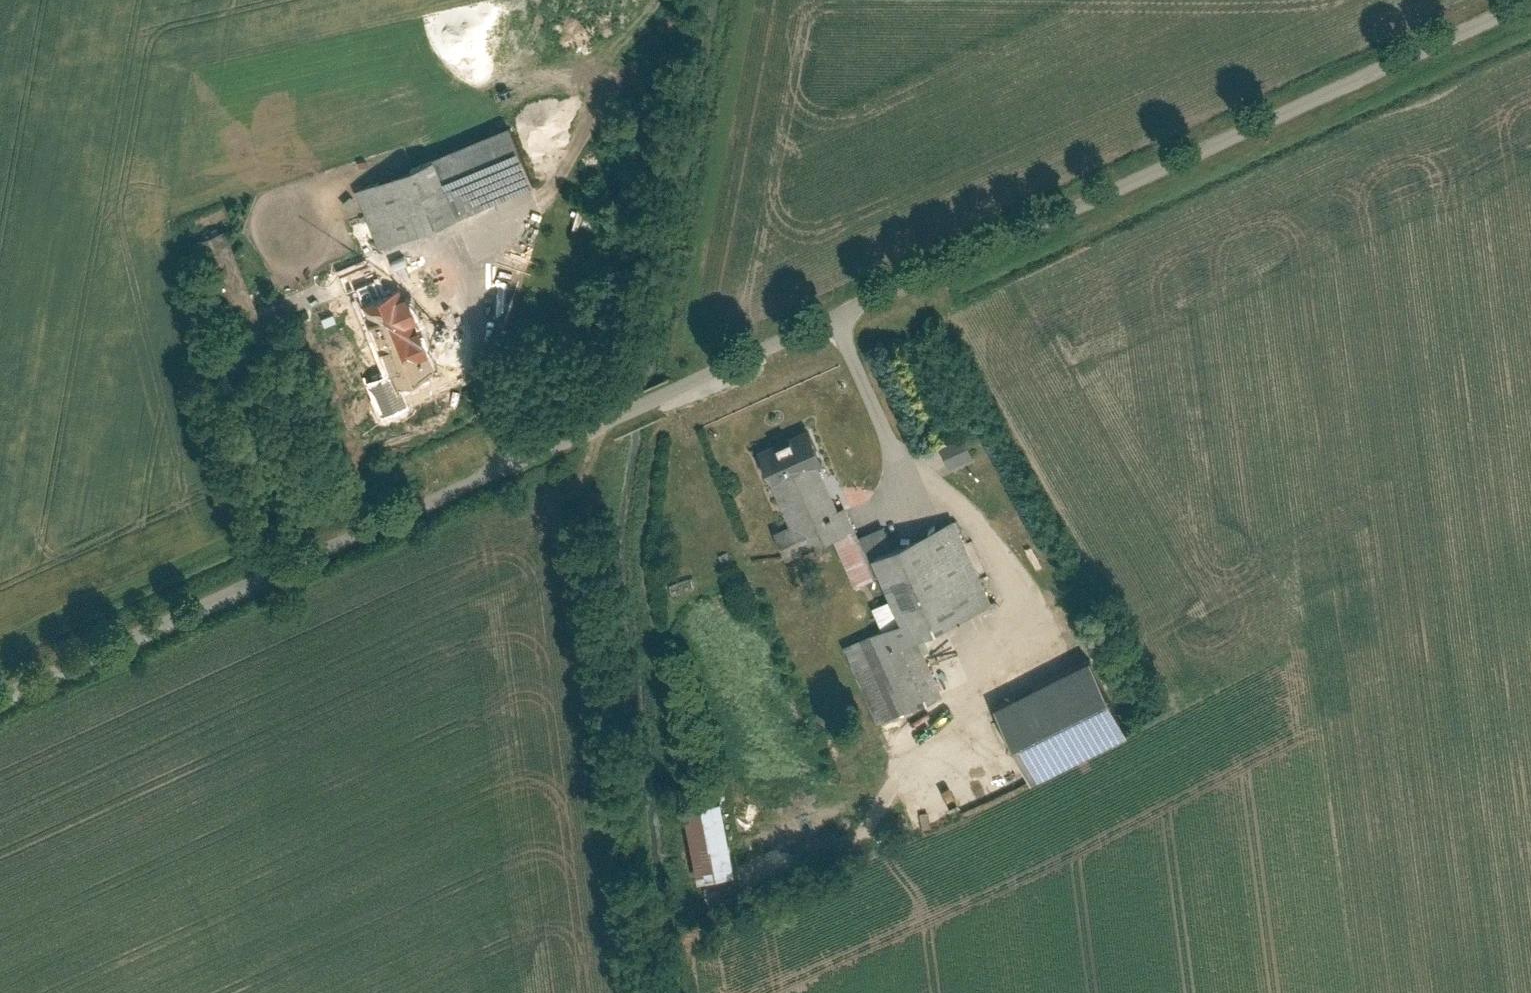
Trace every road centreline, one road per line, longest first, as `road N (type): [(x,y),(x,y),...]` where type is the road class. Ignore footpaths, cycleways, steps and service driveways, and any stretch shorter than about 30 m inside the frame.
road 1 (unclassified): [(610,428),(1530,7)]
road 2 (residential): [(0,703),(610,428)]

